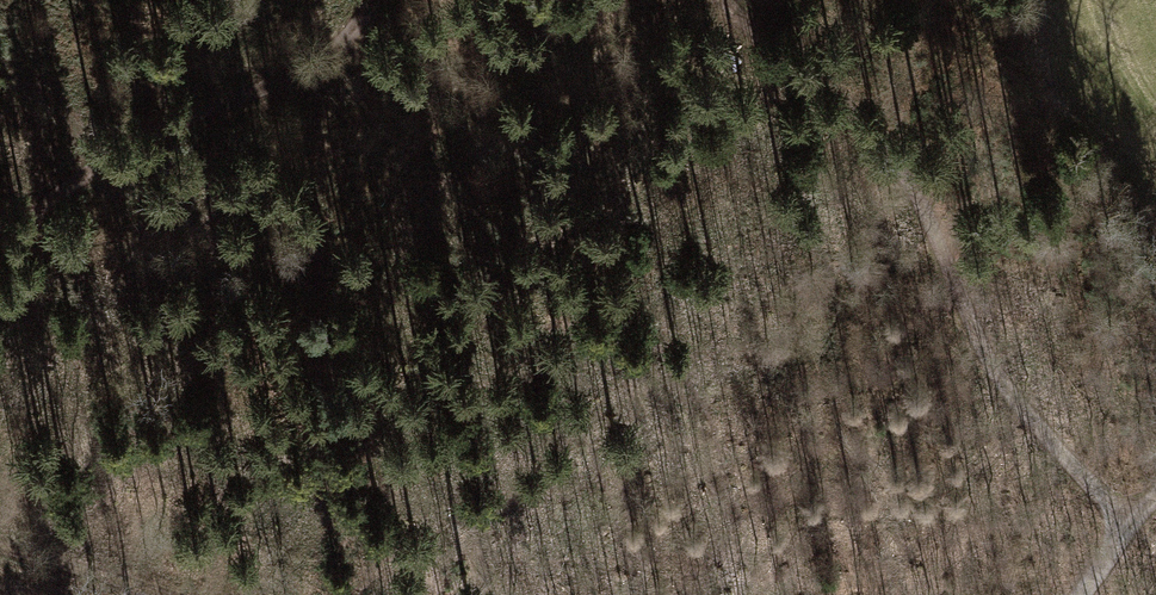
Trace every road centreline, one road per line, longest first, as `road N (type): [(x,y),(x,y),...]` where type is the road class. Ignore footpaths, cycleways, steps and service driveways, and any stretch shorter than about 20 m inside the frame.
road 1 (track): [(1131,514),(1086,478),(1001,382),(945,244),(888,168),(749,40),(720,0)]
road 2 (track): [(0,236),(89,172),(339,50),(362,0)]
road 3 (track): [(160,594),(0,548)]
road 4 (track): [(1077,594),(1155,486)]

